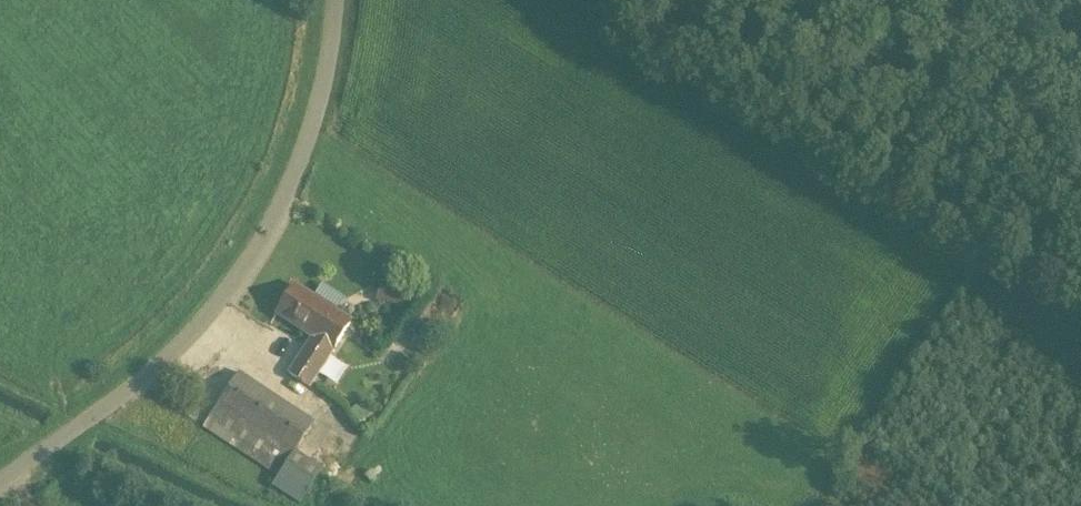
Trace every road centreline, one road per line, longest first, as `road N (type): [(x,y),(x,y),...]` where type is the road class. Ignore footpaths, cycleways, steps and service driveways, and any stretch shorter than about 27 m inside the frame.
road 1 (unclassified): [(0,480),(194,330),(255,251),(310,132),(335,0)]
road 2 (track): [(1080,41),(964,0)]

